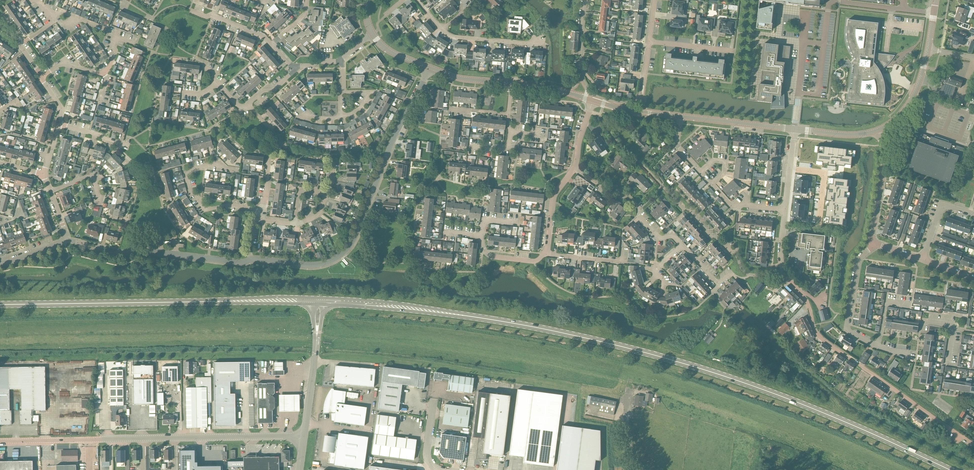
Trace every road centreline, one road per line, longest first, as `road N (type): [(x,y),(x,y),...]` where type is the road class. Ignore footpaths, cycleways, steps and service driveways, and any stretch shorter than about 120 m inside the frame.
road 1 (secondary): [(951,469),(784,397),(620,345),(462,314),(323,301)]
road 2 (residential): [(973,443),(815,330),(781,266),(785,210)]
road 3 (secondary): [(313,301),(0,305)]
road 4 (unclassified): [(0,442),(305,436)]
road 5 (unclassified): [(252,260),(322,264),(346,251),(430,68)]
road 6 (residential): [(252,260),(137,249),(123,255),(64,239)]
road 7 (residential): [(908,356),(847,332),(857,265),(872,244)]
road 8 (residential): [(257,210),(203,208),(186,177),(211,166),(236,172)]
road 9 (residential): [(682,246),(672,235),(660,239),(628,196),(574,169)]
road 10 (residential): [(257,210),(276,139),(248,104)]

